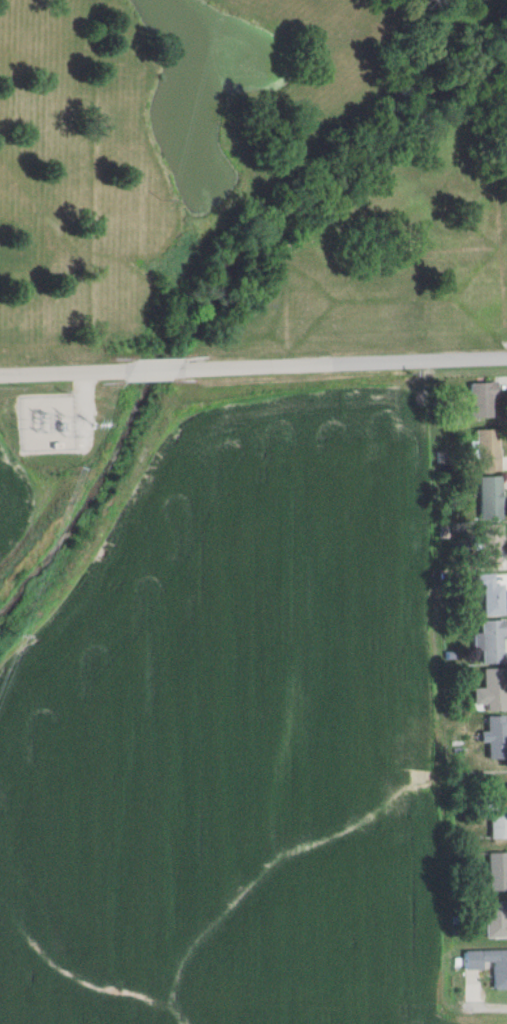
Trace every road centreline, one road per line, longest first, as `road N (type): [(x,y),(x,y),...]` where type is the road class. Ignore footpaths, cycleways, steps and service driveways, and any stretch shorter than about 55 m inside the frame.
road 1 (residential): [(506,359),(0,376)]

